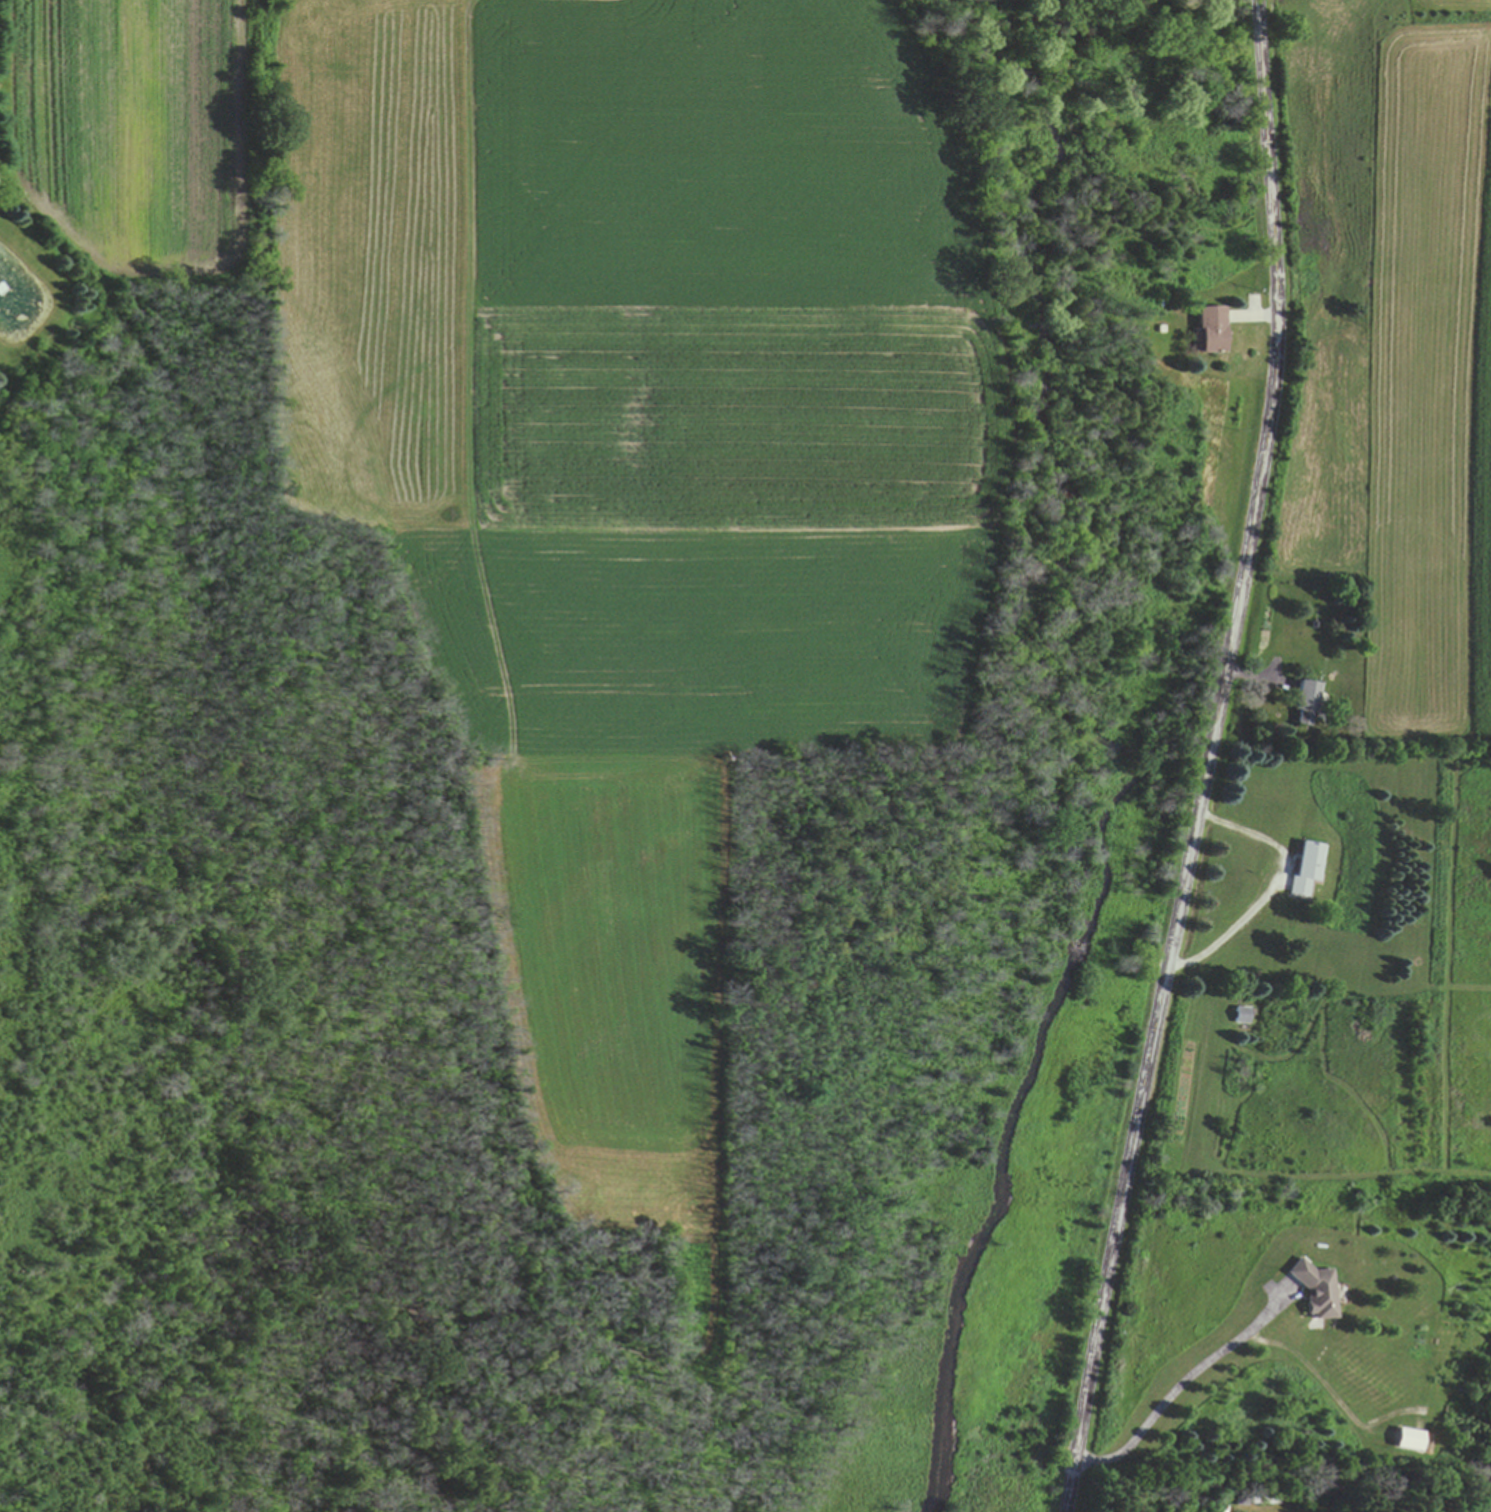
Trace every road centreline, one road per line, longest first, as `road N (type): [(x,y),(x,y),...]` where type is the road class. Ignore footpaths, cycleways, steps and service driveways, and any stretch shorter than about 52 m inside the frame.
road 1 (tertiary): [(1066,1511),(1273,401),(1276,251),(1258,0)]

